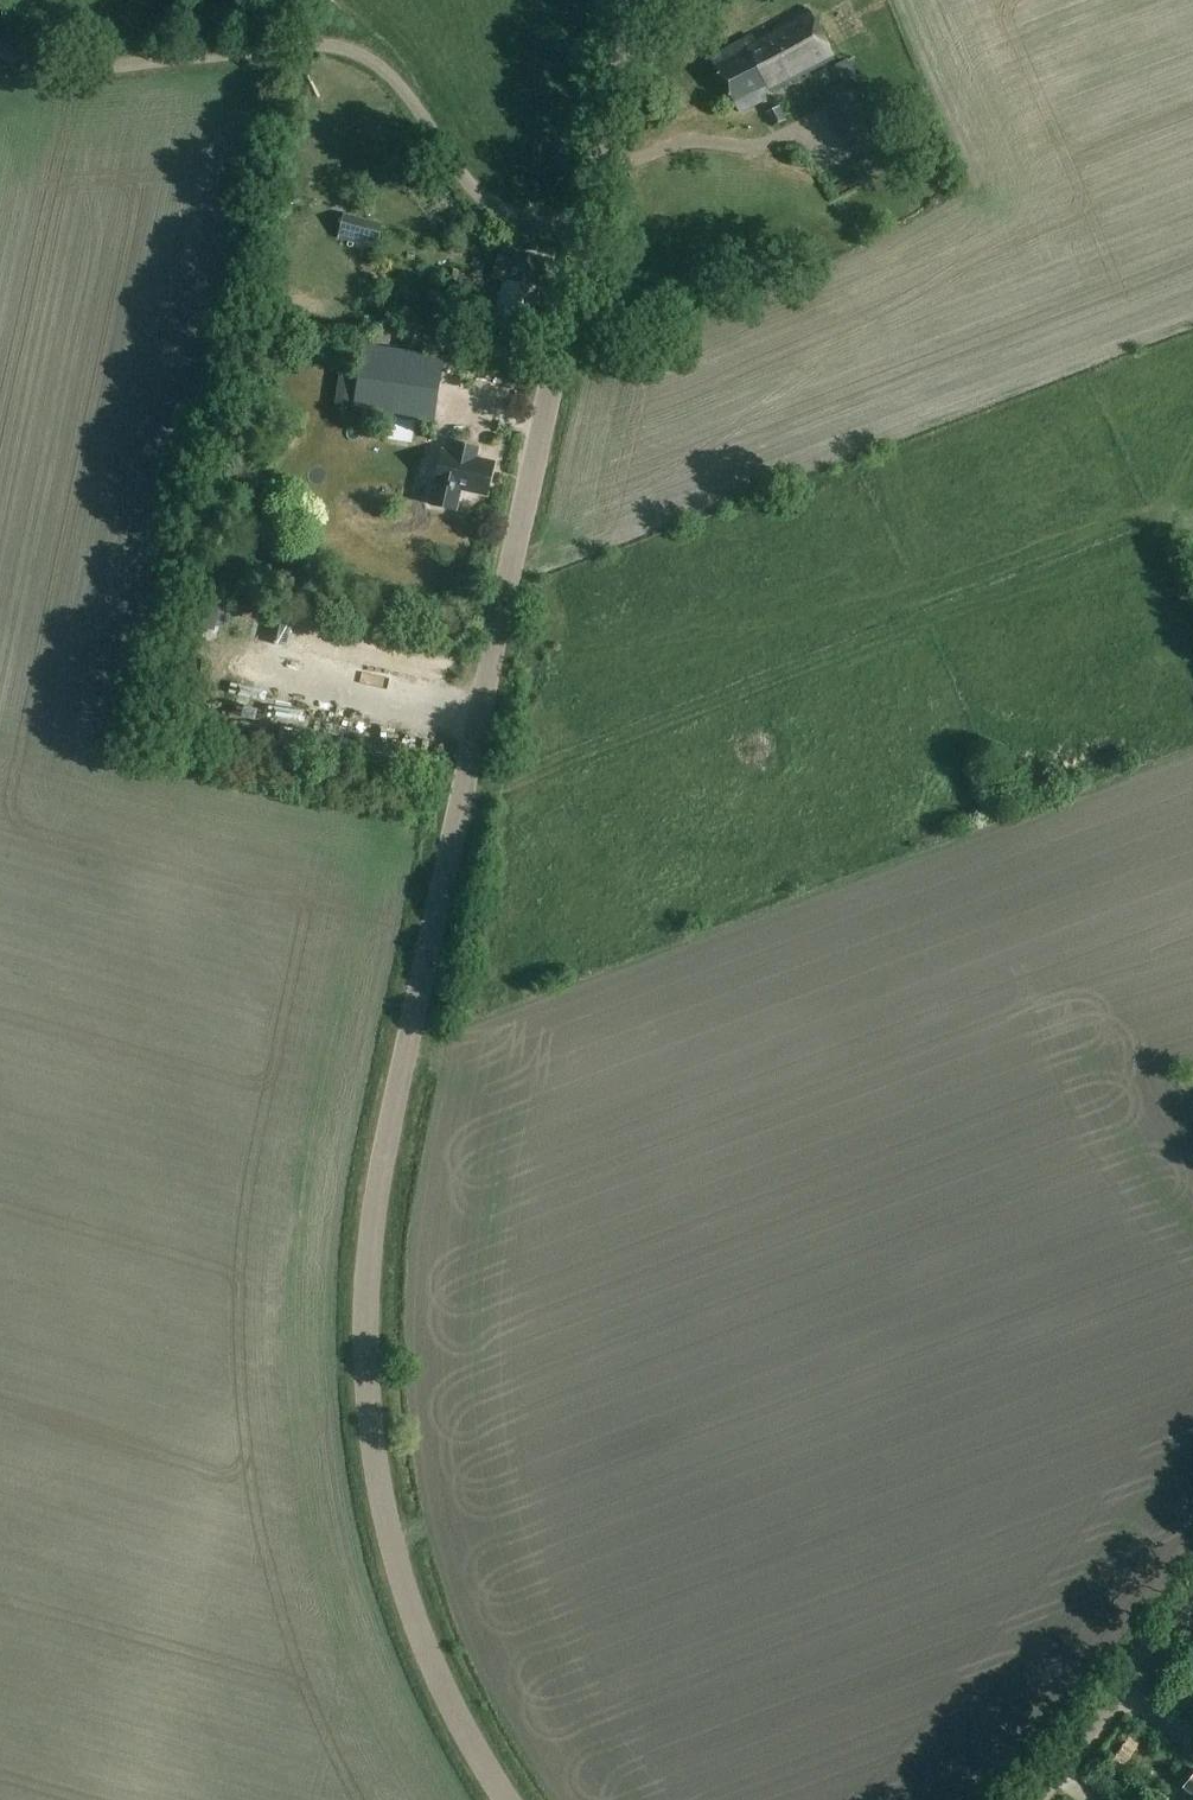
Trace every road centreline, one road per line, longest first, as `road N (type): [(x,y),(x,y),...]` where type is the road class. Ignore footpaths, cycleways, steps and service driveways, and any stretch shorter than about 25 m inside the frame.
road 1 (tertiary): [(505,1799),(440,1678),(401,1571),(364,1363),(369,1249),(584,236)]
road 2 (unclassified): [(584,236),(486,204),(381,70),(343,47),(299,44),(89,67),(38,67),(0,49)]
road 3 (tertiary): [(1022,1799),(1192,1595)]
road 4 (tertiary): [(584,236),(606,149),(627,0)]

